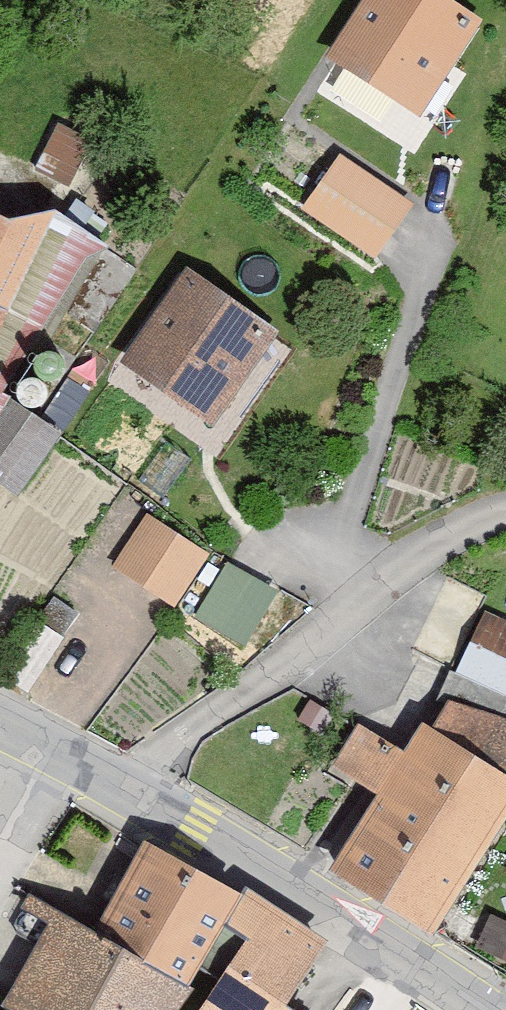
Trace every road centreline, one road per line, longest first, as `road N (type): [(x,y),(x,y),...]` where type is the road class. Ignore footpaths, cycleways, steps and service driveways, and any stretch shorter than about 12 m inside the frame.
road 1 (residential): [(505,511),(356,608),(121,796)]
road 2 (tertiary): [(121,796),(471,1009)]

